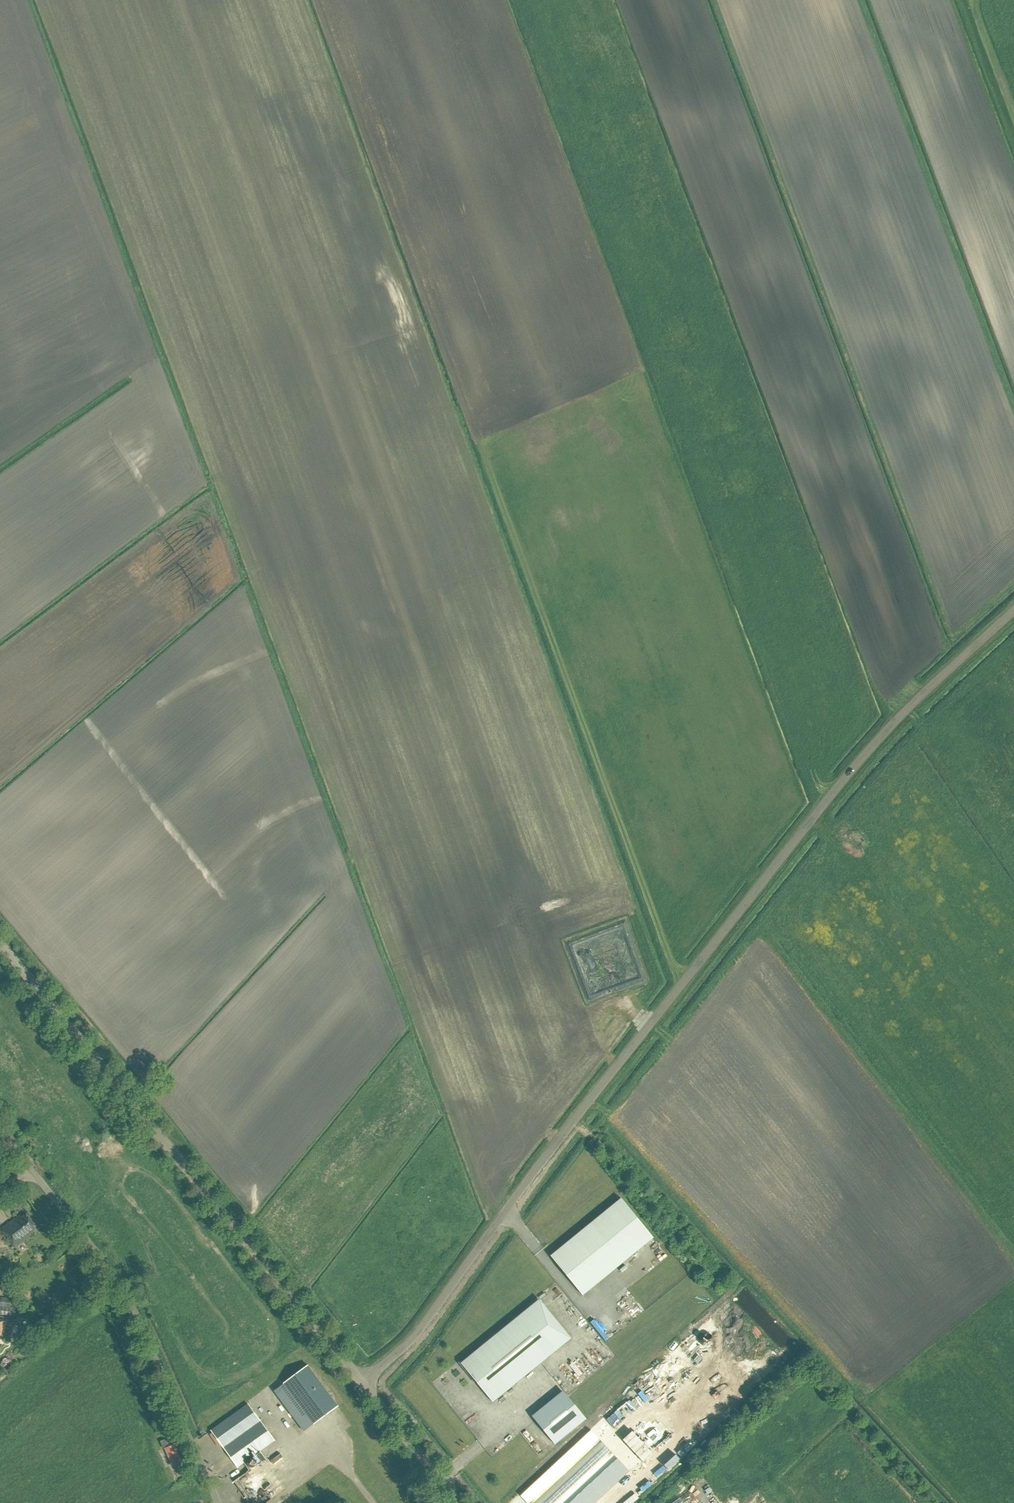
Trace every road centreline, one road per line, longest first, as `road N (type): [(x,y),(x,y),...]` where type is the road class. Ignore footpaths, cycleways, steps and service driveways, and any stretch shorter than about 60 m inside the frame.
road 1 (unclassified): [(362,1384),(417,1332),(844,779),(1013,611)]
road 2 (tertiary): [(362,1384),(0,942)]
road 3 (residential): [(217,1502),(123,1290),(29,1168)]
road 4 (tertiary): [(459,1502),(362,1384)]

